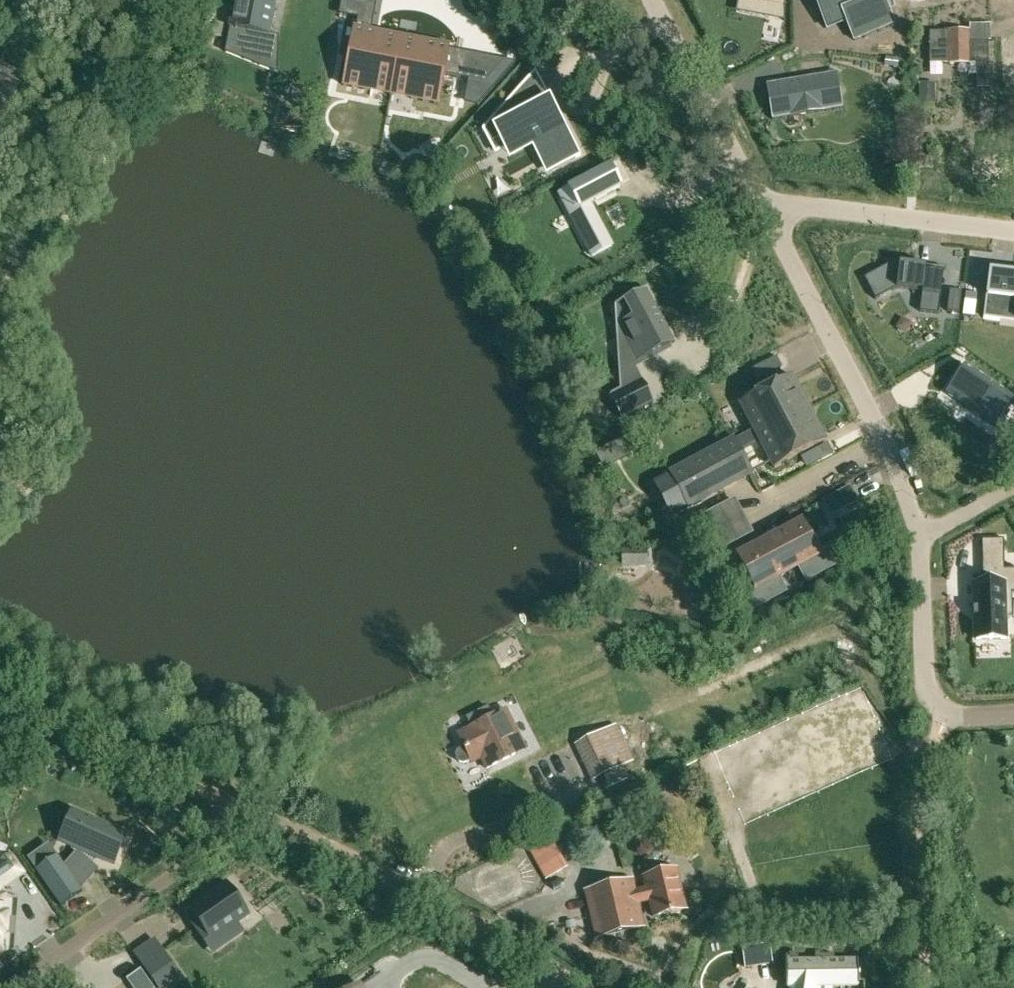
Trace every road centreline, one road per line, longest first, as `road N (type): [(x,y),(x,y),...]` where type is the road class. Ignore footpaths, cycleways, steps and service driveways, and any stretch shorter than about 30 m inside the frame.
road 1 (unclassified): [(588,987),(424,889),(0,701)]
road 2 (residential): [(917,538),(886,444),(767,214)]
road 3 (residential): [(1013,230),(810,207),(767,214)]
road 4 (residential): [(767,214),(654,0)]
road 5 (residential): [(924,694),(917,538)]

